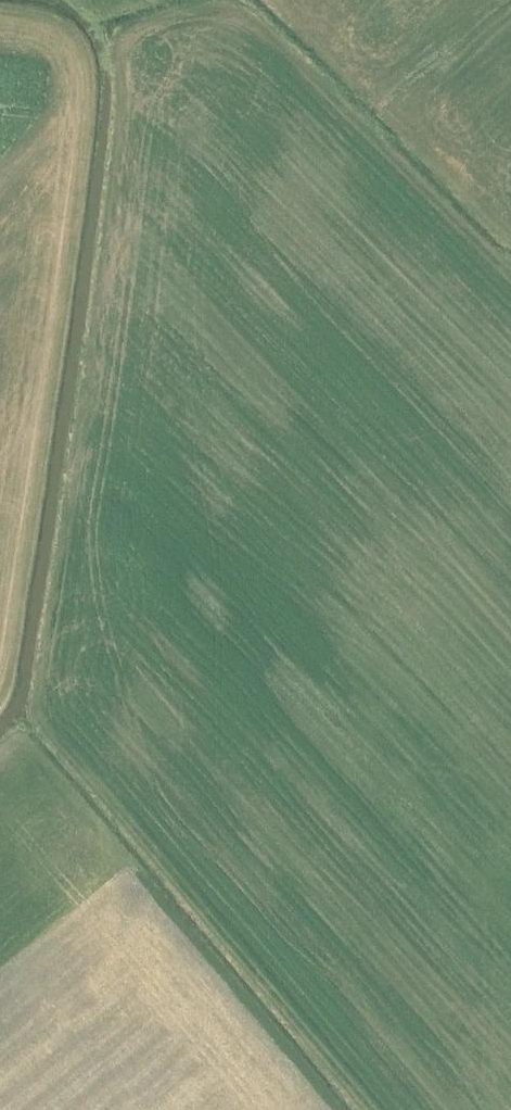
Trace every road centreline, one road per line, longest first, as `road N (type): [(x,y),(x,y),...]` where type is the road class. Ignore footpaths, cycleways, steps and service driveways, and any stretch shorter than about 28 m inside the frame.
road 1 (track): [(42,432),(0,649)]

